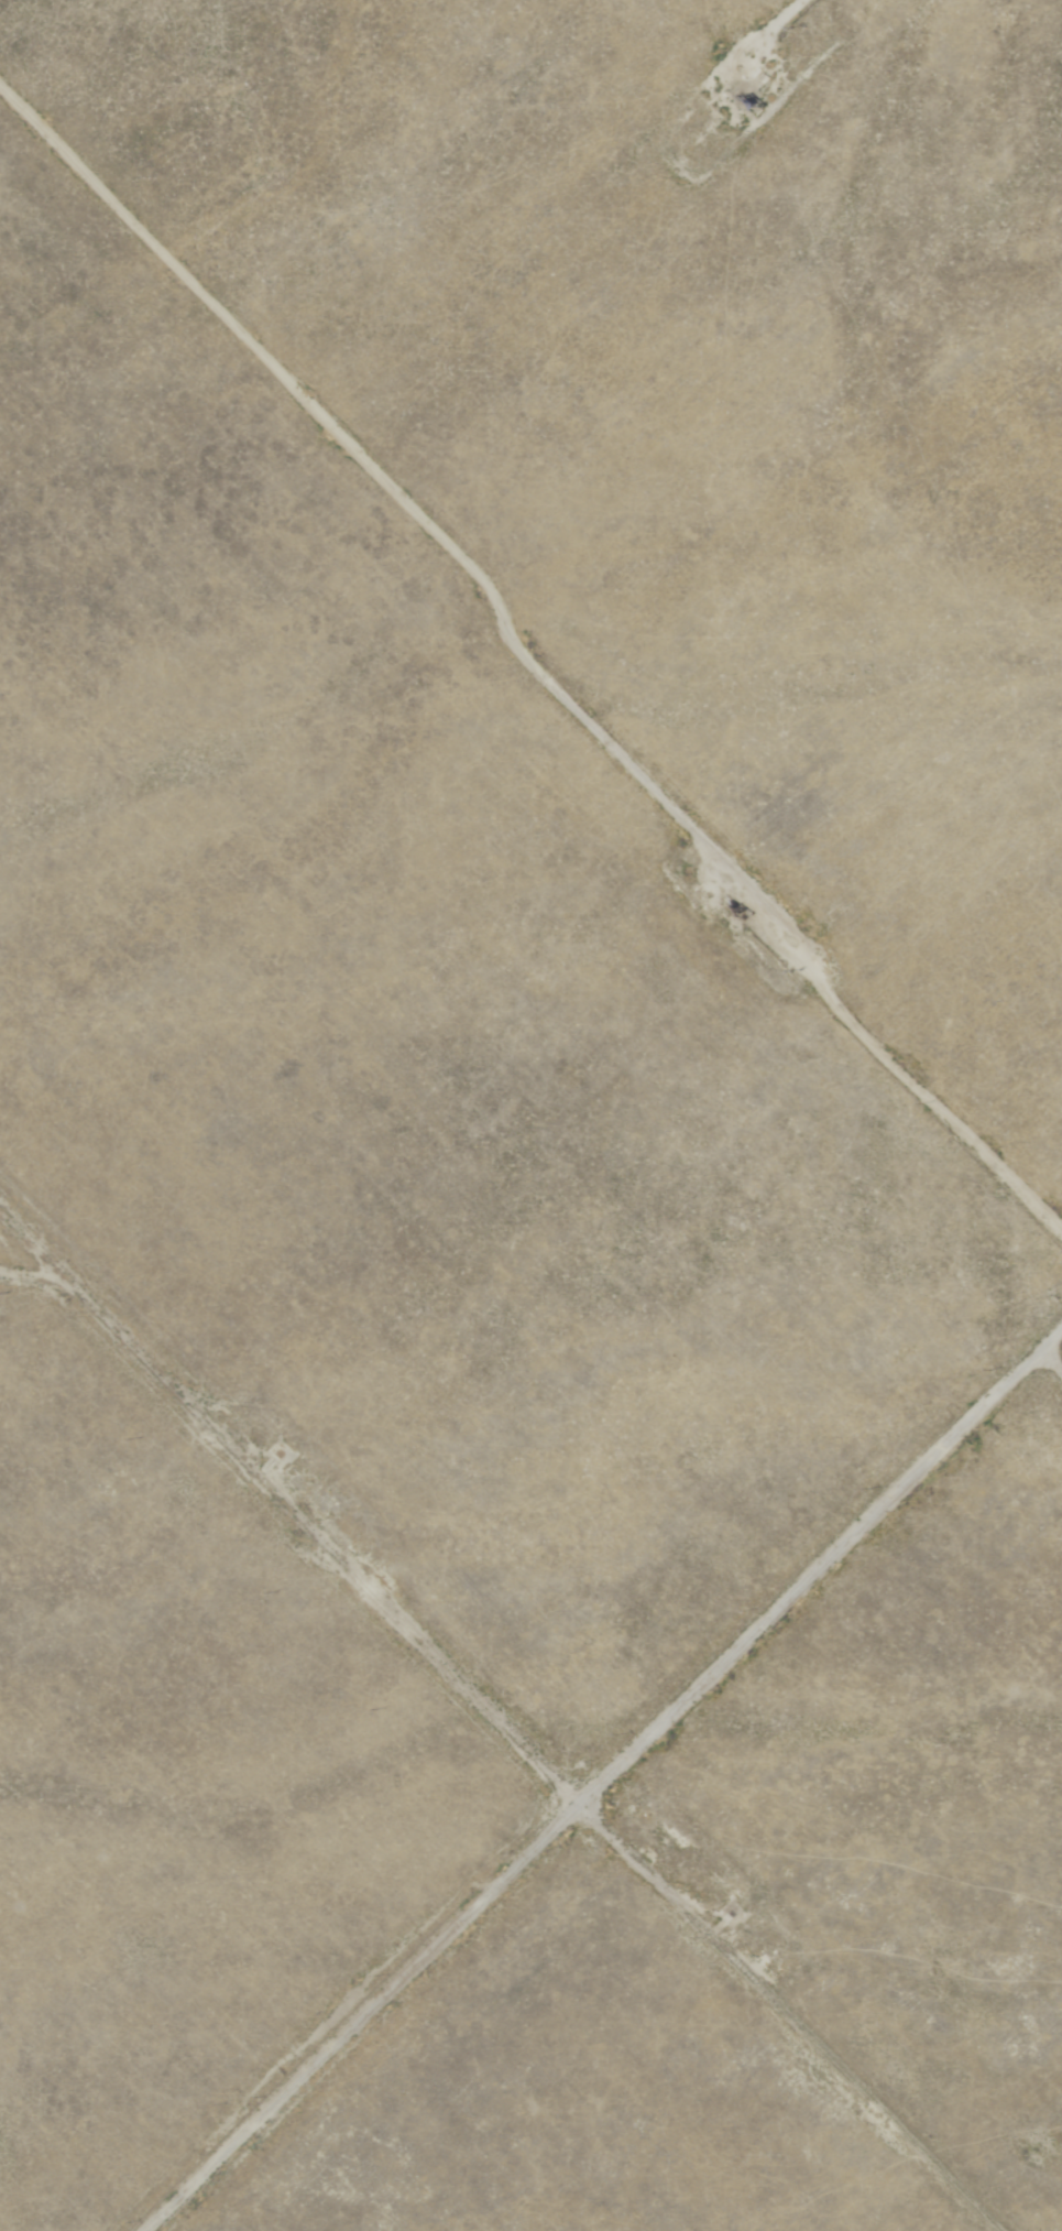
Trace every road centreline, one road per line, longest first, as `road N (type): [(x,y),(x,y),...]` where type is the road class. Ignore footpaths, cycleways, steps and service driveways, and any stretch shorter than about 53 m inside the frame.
road 1 (track): [(998,2230),(0,1215)]
road 2 (track): [(135,2230),(1061,1315)]
road 3 (track): [(740,879),(532,673),(473,576),(0,93)]

